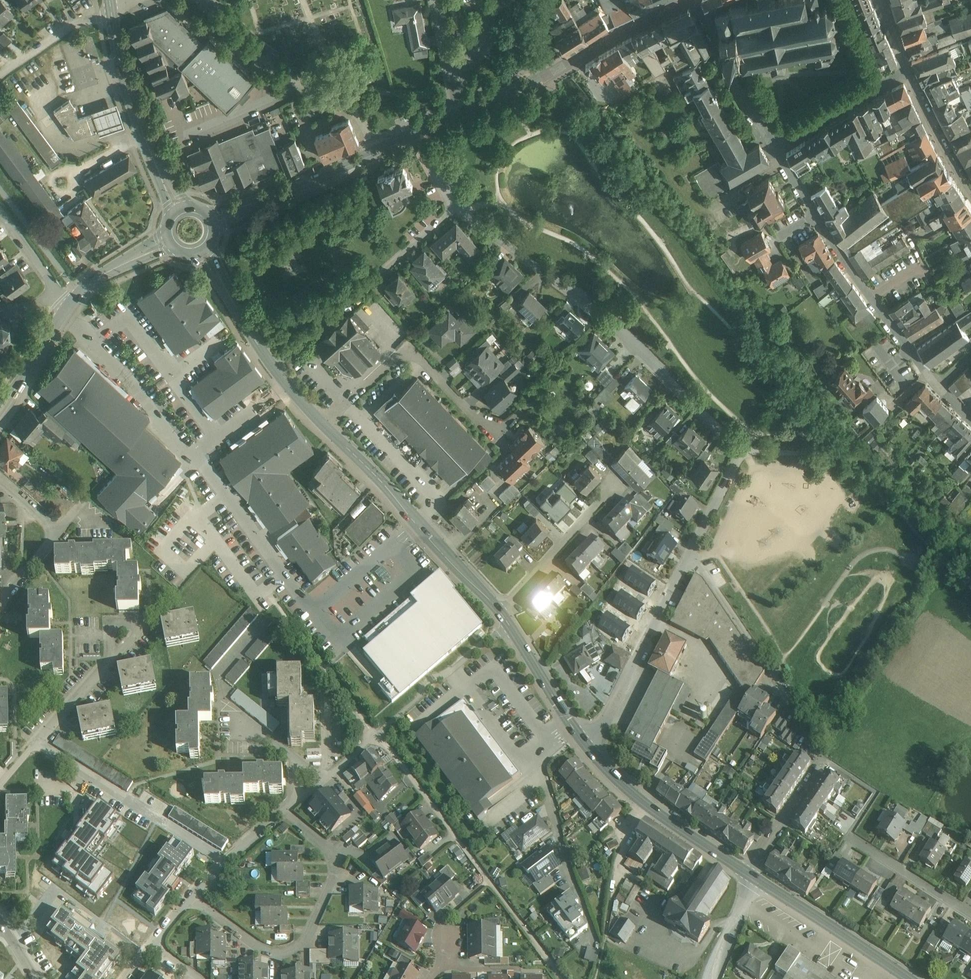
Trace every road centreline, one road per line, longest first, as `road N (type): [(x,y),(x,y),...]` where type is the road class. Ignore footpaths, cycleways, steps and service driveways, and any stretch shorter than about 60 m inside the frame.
road 1 (residential): [(690,556),(743,452),(571,290),(454,208)]
road 2 (residential): [(749,873),(820,759),(690,556)]
road 3 (residential): [(284,811),(325,847),(336,872),(300,945),(273,953),(192,898)]
road 4 (residential): [(774,148),(936,386)]
road 5 (residential): [(517,417),(494,435),(482,428),(405,353),(323,425)]
road 6 (primary): [(323,425),(499,611)]
road 7 (residential): [(462,112),(681,0)]
road 8 (residential): [(272,365),(454,208)]
road 9 (residential): [(375,150),(353,111),(288,75),(202,0)]
road 10 (primary): [(110,6),(130,100),(178,210)]
road 11 (residential): [(585,744),(690,556)]
road 12 (primary): [(585,744),(646,803),(749,873)]
road 13 (primary): [(749,873),(910,978)]
road 14 (residential): [(616,484),(499,611)]
road 15 (residential): [(0,787),(112,660)]
road 16 (residential): [(693,0),(774,148)]
road 17 (residential): [(224,216),(375,150)]
road 18 (residential): [(774,148),(906,71)]
road 19 (residential): [(970,914),(848,835)]
road 20 (primary): [(510,627),(585,744)]
road 21 (residential): [(970,193),(906,71)]
road 22 (primary): [(72,302),(0,416)]
road 23 (primary): [(202,250),(272,365)]
road 24 (residential): [(0,75),(110,6)]
road 25 (residential): [(192,898),(284,811)]
road 26 (residential): [(284,811),(379,735)]

